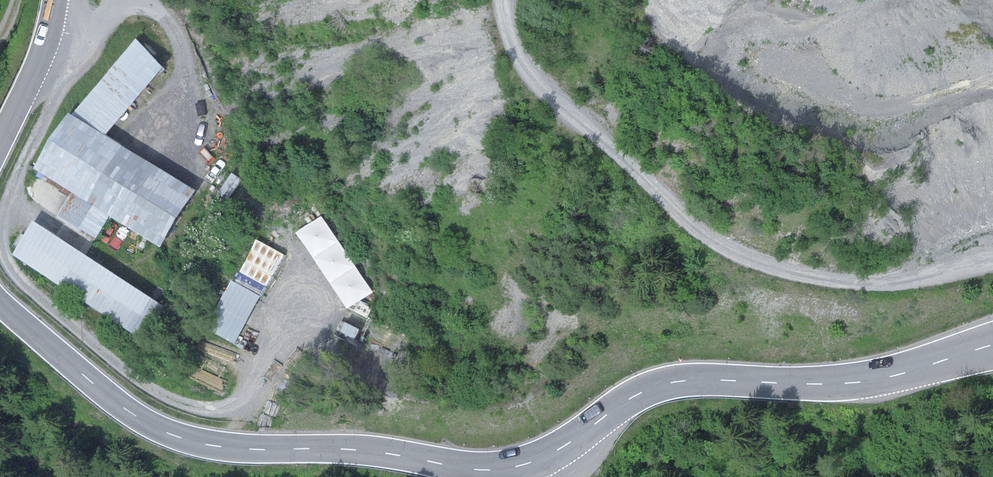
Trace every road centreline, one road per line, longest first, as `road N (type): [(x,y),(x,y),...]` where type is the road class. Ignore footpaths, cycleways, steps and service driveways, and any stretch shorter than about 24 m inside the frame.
road 1 (secondary): [(0,302),(130,412),(186,440),(377,452),(485,470),(560,449),(663,385),(864,382),(992,345)]
road 2 (track): [(502,0),(519,60),(545,95),(735,253),(791,273),(854,282),(914,280),(992,262)]
road 3 (secondary): [(55,0),(42,54),(0,142)]

